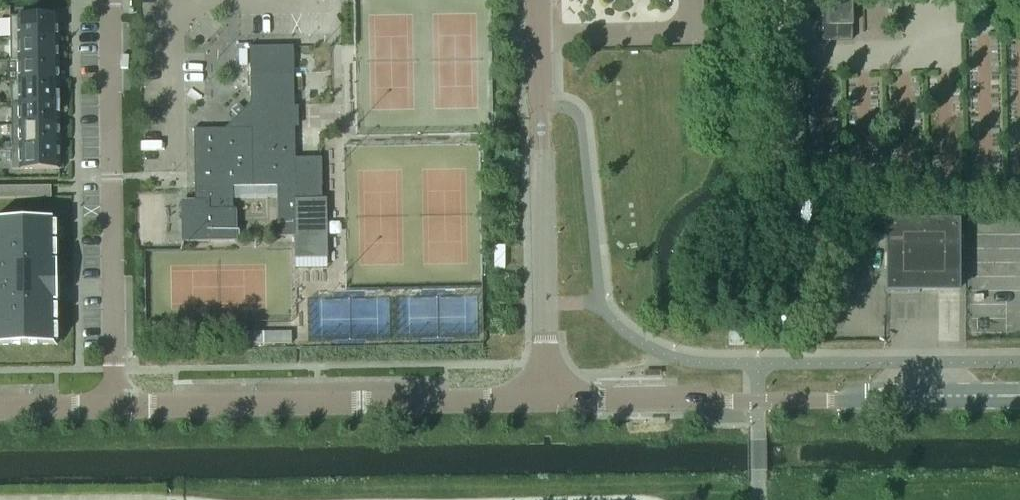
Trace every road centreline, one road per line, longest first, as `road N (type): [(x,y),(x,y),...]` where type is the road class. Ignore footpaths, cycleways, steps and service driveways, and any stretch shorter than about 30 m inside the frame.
road 1 (secondary): [(1019,395),(543,399)]
road 2 (secondary): [(543,399),(115,407)]
road 3 (residential): [(110,0),(115,407)]
road 4 (unclassified): [(541,106),(543,309)]
road 5 (residential): [(540,38),(674,35),(692,19),(691,0)]

